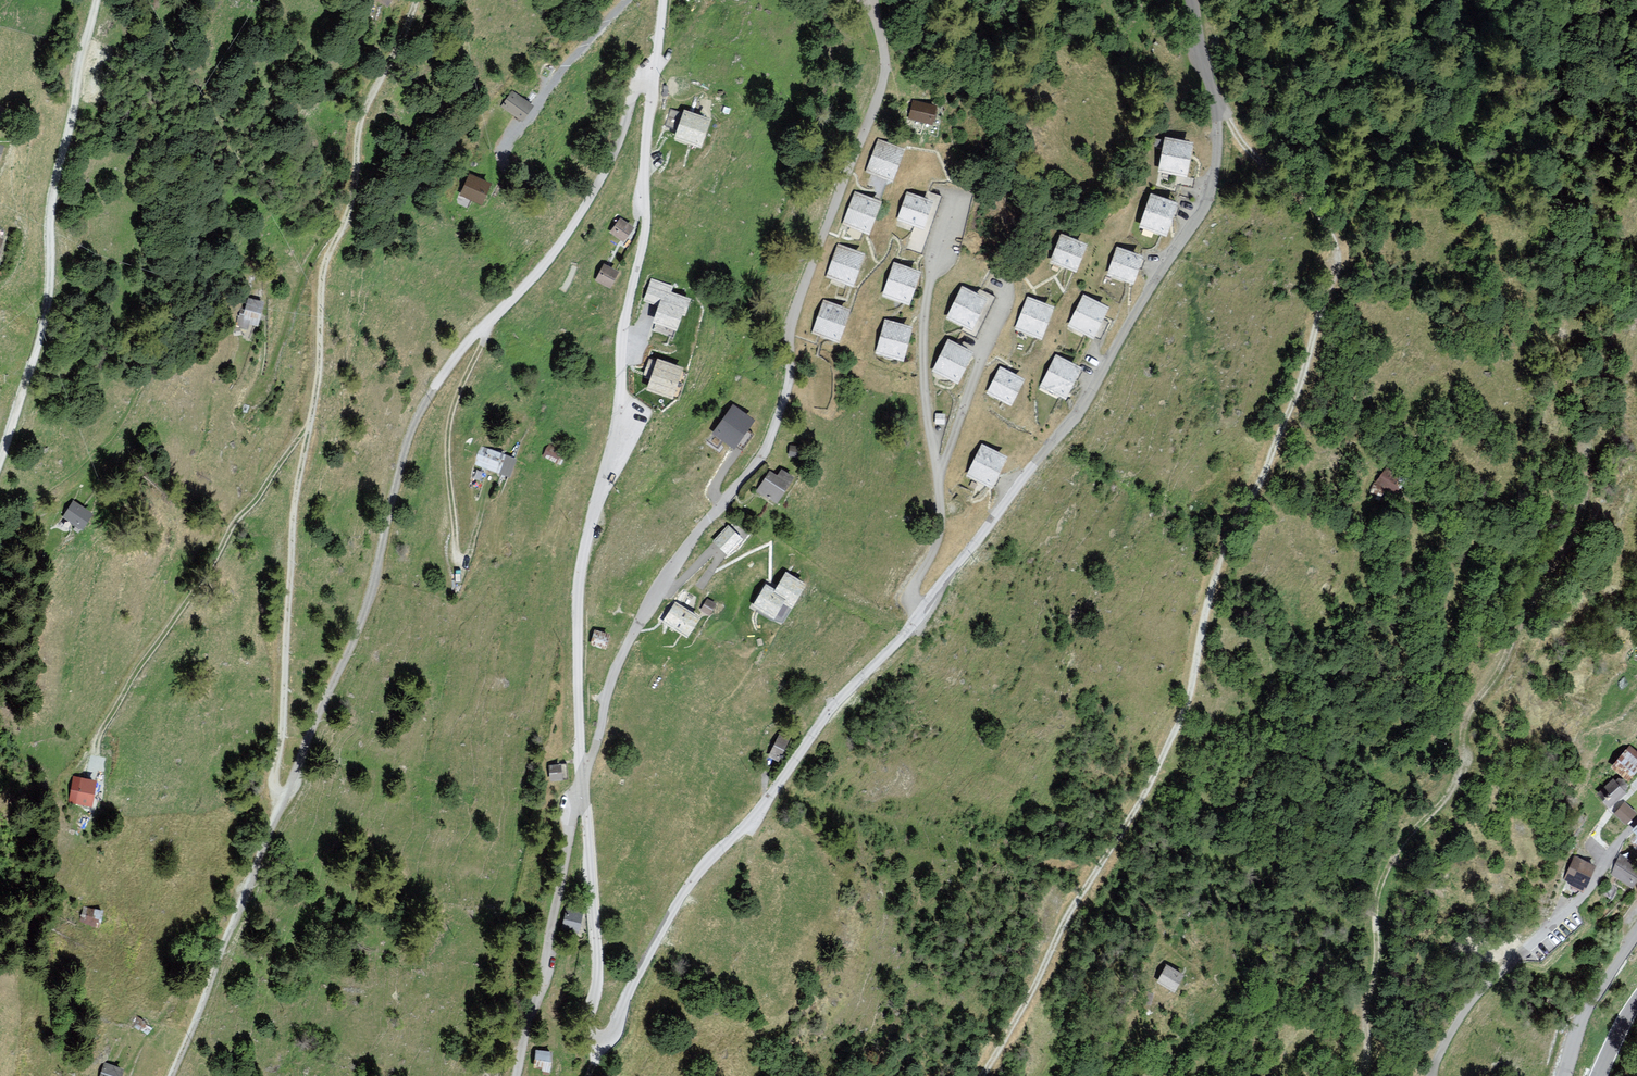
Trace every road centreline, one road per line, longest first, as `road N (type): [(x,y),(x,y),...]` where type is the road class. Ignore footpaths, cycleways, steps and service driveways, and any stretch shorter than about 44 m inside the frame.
road 1 (residential): [(1135,314),(1070,425),(907,631),(833,708),(749,822),(690,885),(604,1040),(588,1022),(596,968),(582,788)]
road 2 (unclassified): [(982,1075),(1182,720),(1223,550),(1293,406),(1333,276),(1336,253),(1326,222),(1217,107)]
road 3 (unclassified): [(283,793),(274,778),(293,517),(319,362),(324,265),(355,192),(364,112),(418,0)]
road 4 (unclassified): [(283,793),(365,612),(416,420),(467,343),(556,250),(602,175),(636,88),(648,84)]
road 5 (residential): [(880,35),(882,81),(793,316),(787,387),(768,442),(642,616),(613,672),(582,771)]
road 6 (unclassified): [(648,84),(645,236),(624,329),(615,430),(578,588),(582,771)]
road 7 (track): [(1360,1075),(1383,878),(1456,783),(1470,712),(1584,507),(1591,442)]
road 8 (unclassified): [(0,459),(47,312),(53,196),(98,0)]
road 9 (track): [(309,430),(234,524),(137,670),(102,730),(94,767)]
road 10 (track): [(486,488),(463,561),(448,434),(482,328)]
road 11 (unclassified): [(173,1075),(283,793)]
road 12 (track): [(582,788),(516,1075)]
road 13 (residential): [(1609,857),(1582,897),(1480,991),(1431,1075)]
road 14 (unclassified): [(1217,107),(1209,197),(1135,314)]
road 15 (residential): [(1564,1075),(1585,1013),(1636,933)]

